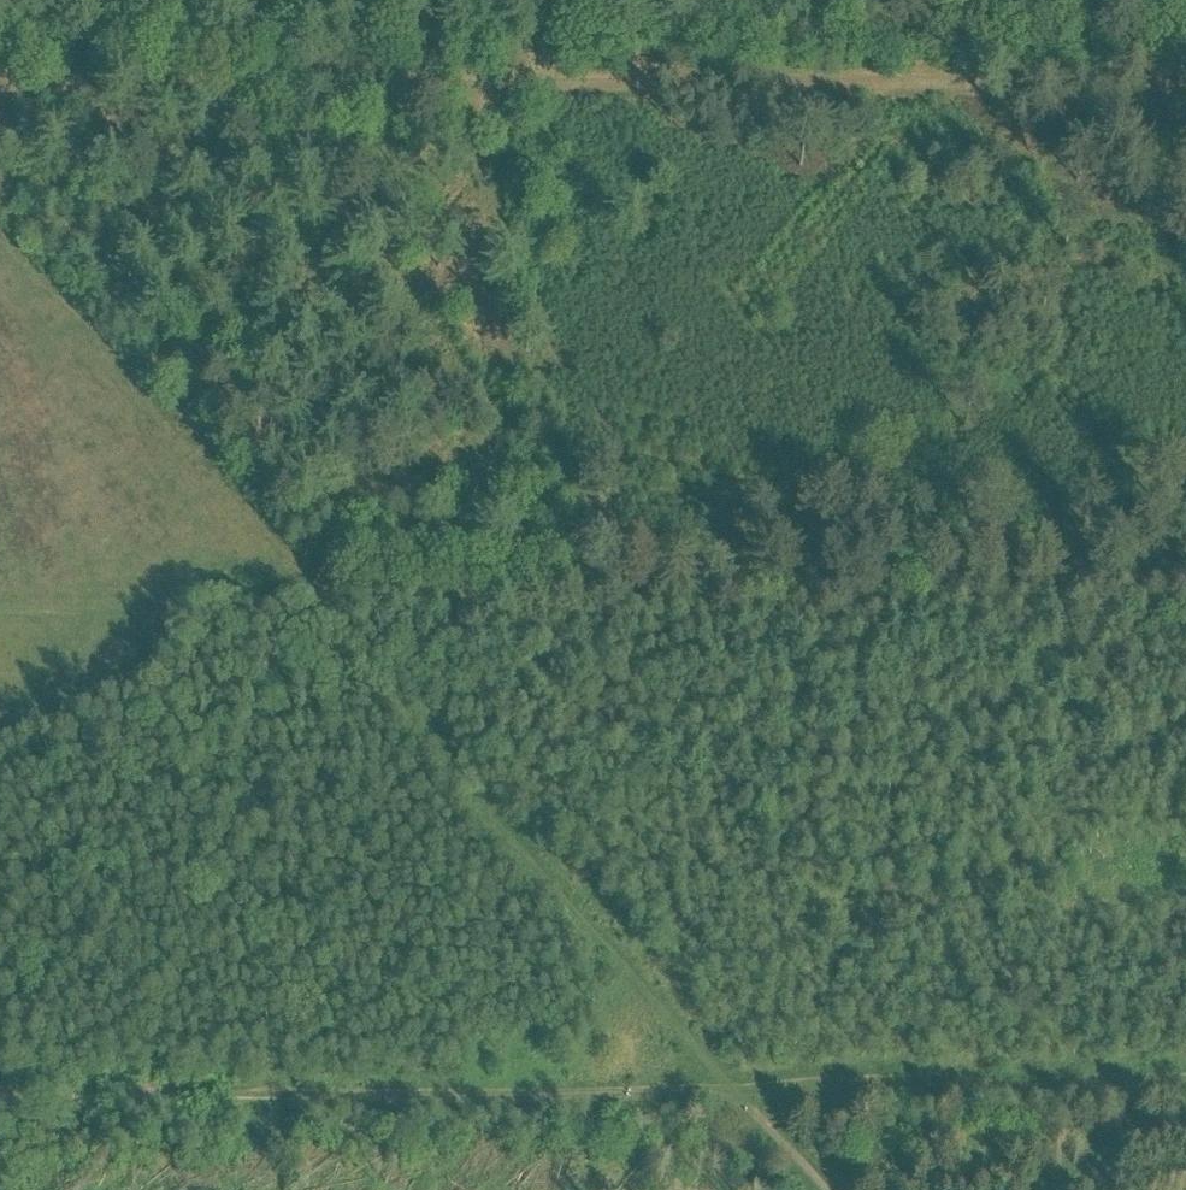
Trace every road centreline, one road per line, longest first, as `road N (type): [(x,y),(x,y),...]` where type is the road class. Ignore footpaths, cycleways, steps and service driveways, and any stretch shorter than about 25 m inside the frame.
road 1 (track): [(0,88),(1185,83)]
road 2 (track): [(740,1095),(338,632),(244,612),(0,613)]
road 3 (track): [(740,1095),(0,1114)]
road 4 (track): [(1185,1083),(740,1095)]
road 5 (track): [(822,1189),(740,1095)]

